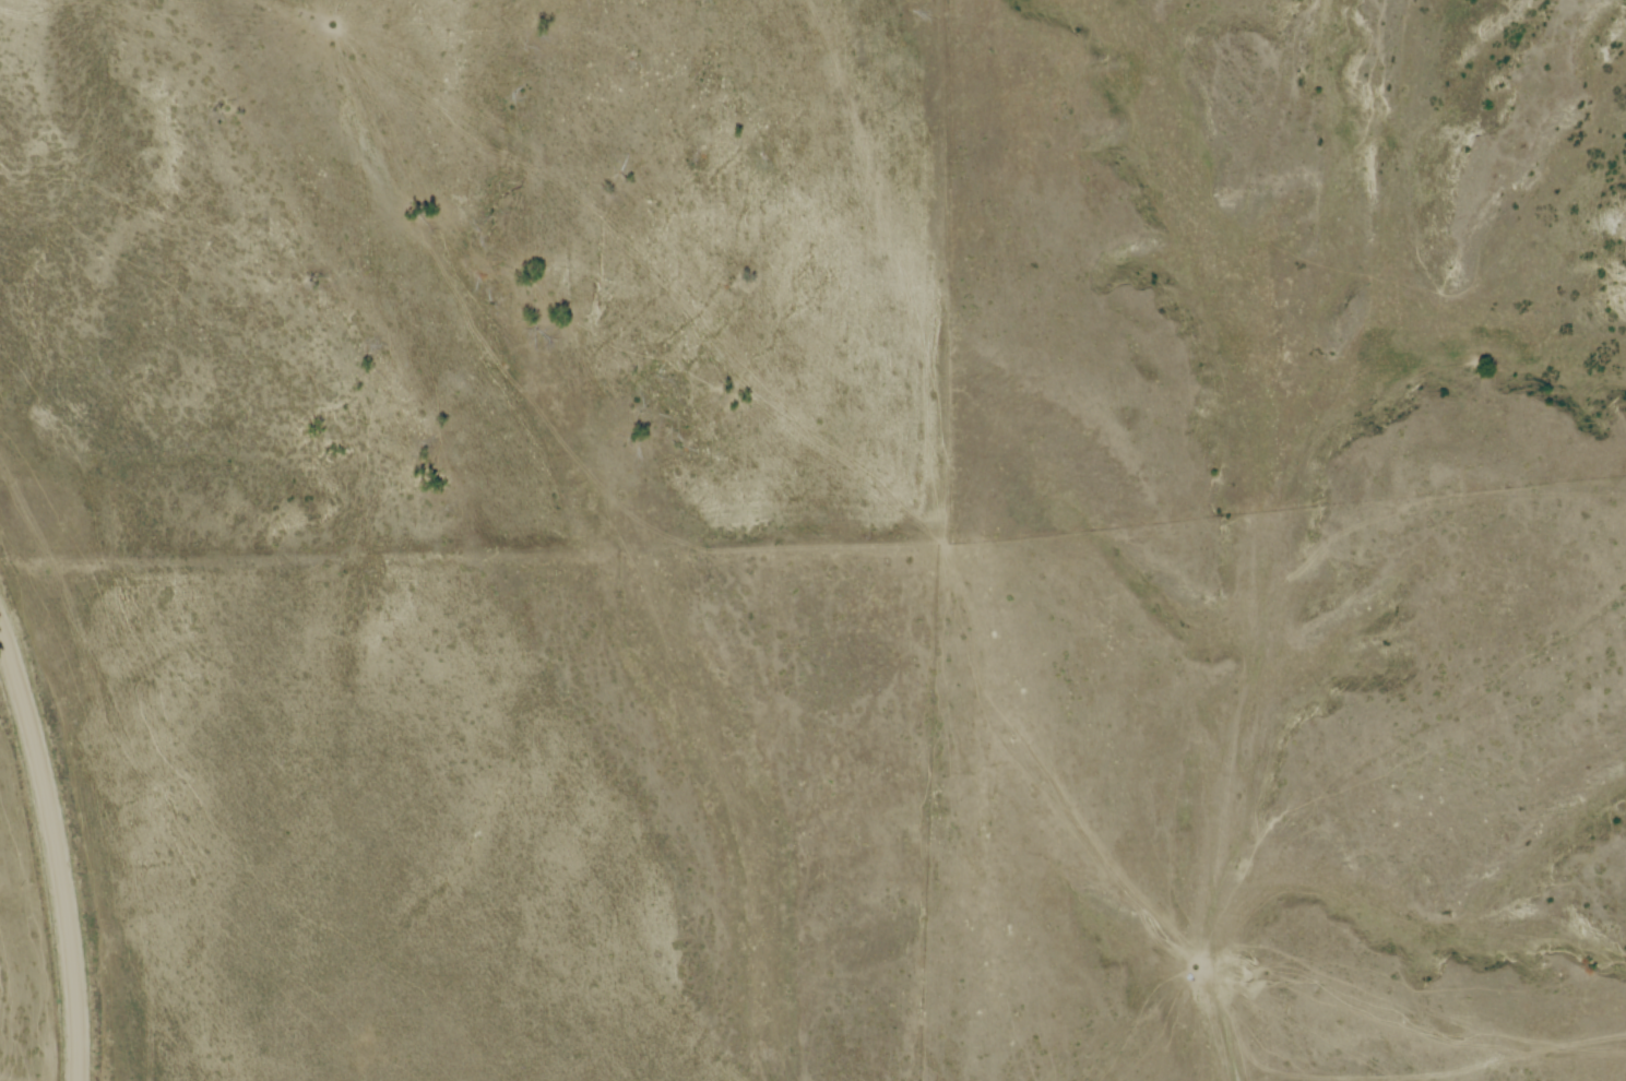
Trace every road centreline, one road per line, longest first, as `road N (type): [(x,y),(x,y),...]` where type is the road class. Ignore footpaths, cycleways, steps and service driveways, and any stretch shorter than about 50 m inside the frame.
road 1 (residential): [(75,1080),(71,923),(35,739),(0,636)]

